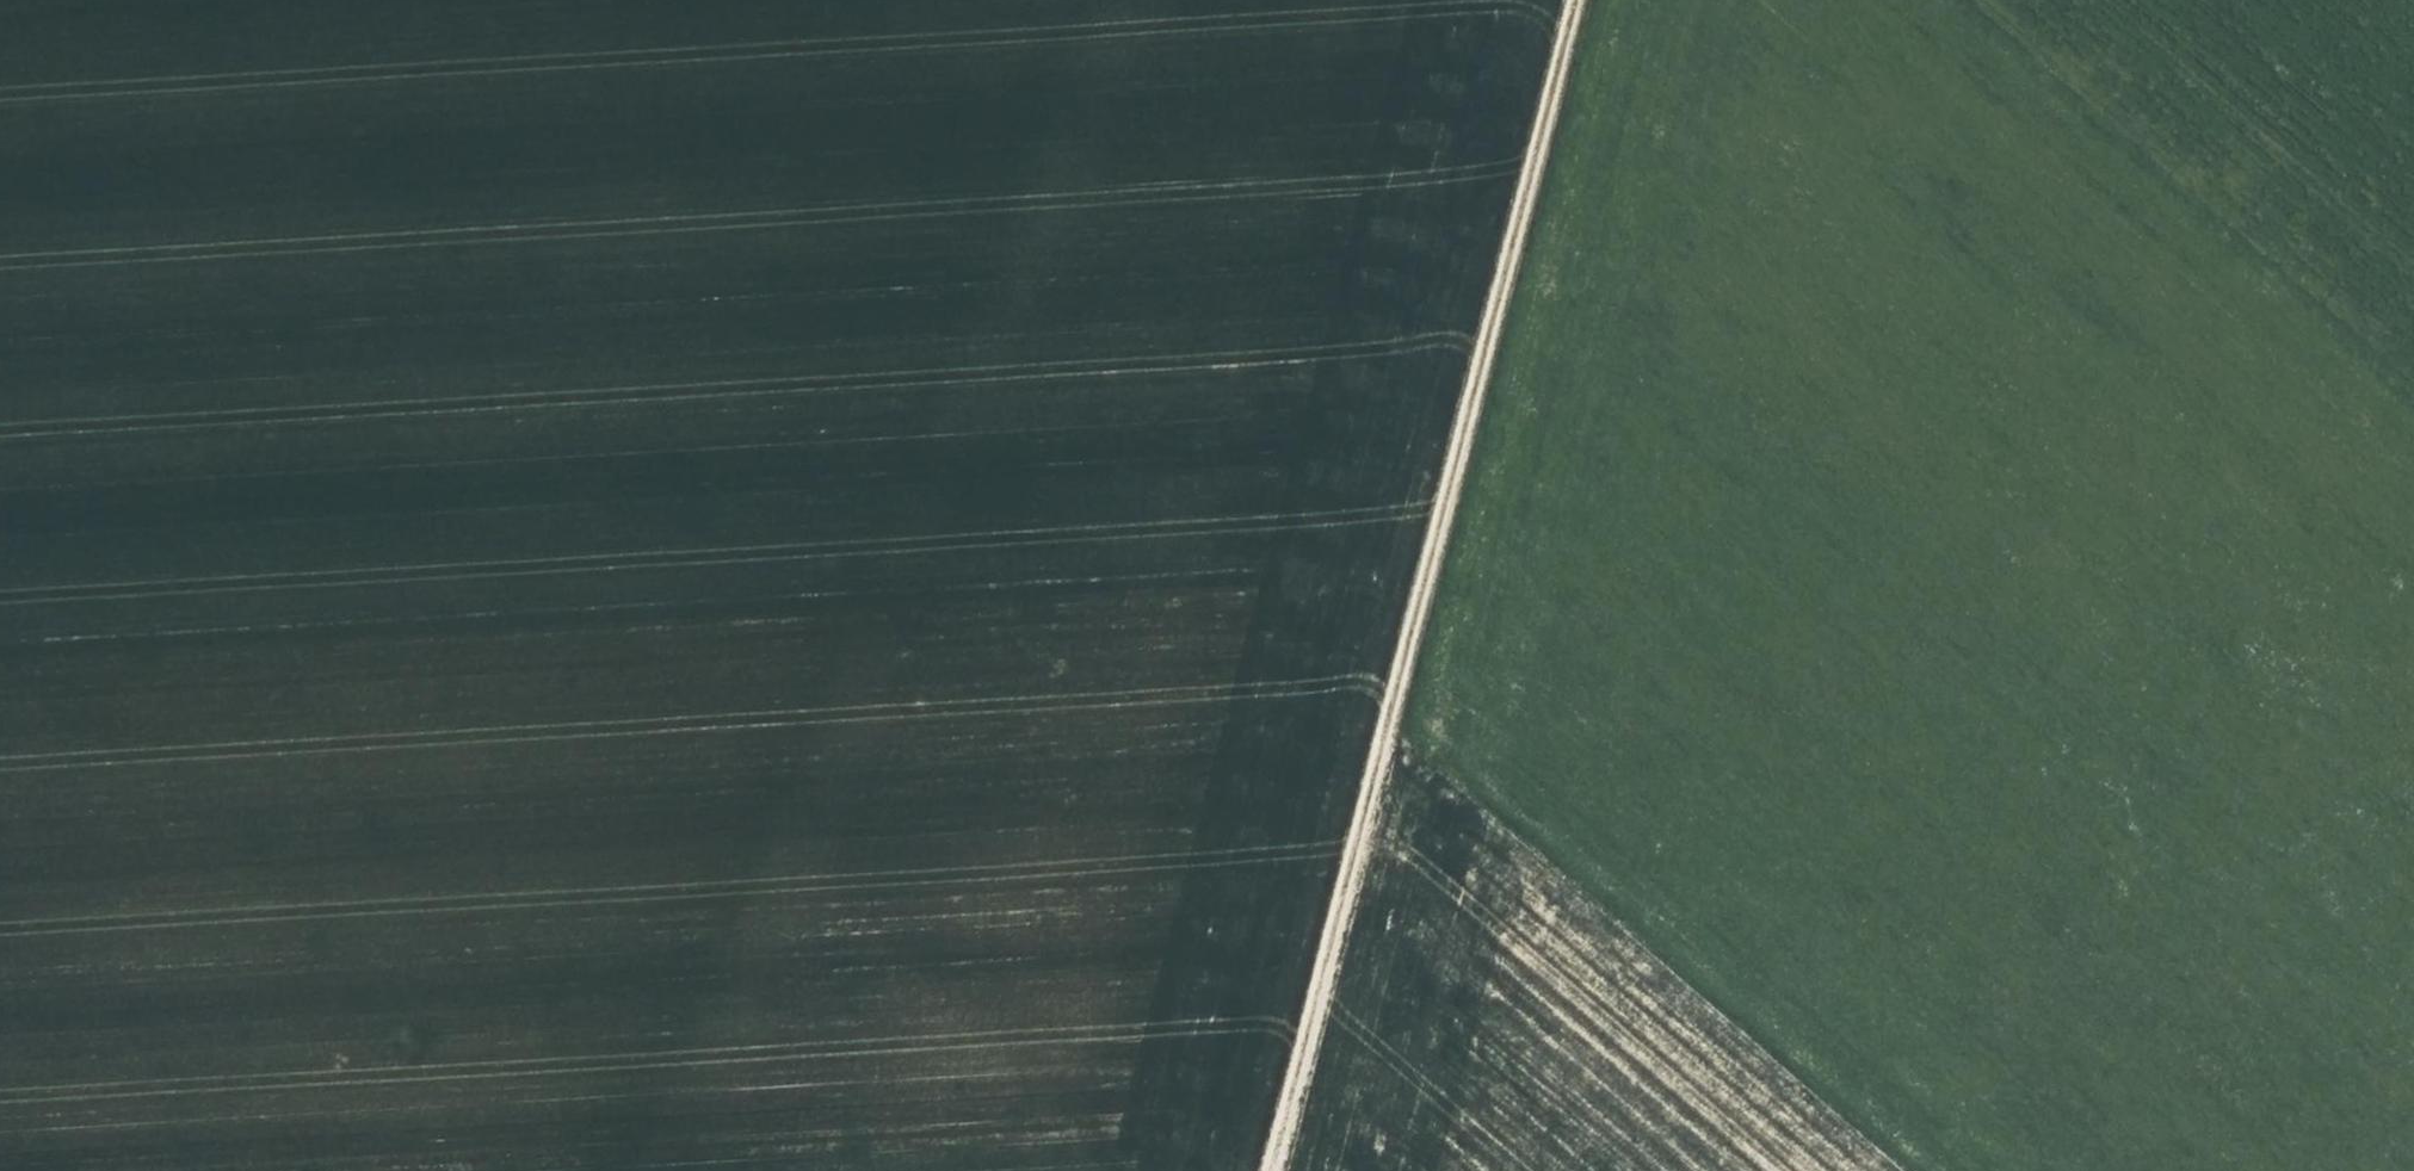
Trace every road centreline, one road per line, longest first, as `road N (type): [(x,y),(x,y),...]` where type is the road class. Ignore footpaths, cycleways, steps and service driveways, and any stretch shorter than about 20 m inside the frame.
road 1 (track): [(1269,1170),(1571,0)]

